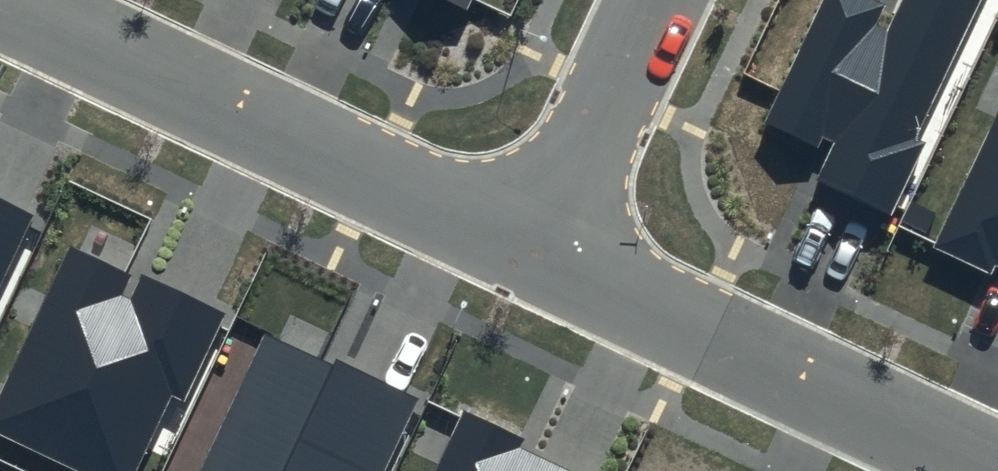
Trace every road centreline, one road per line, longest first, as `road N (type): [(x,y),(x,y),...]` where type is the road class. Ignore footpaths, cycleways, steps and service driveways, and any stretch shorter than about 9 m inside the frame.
road 1 (residential): [(0,5),(540,260)]
road 2 (residential): [(540,260),(985,470)]
road 3 (residential): [(663,0),(540,260)]

